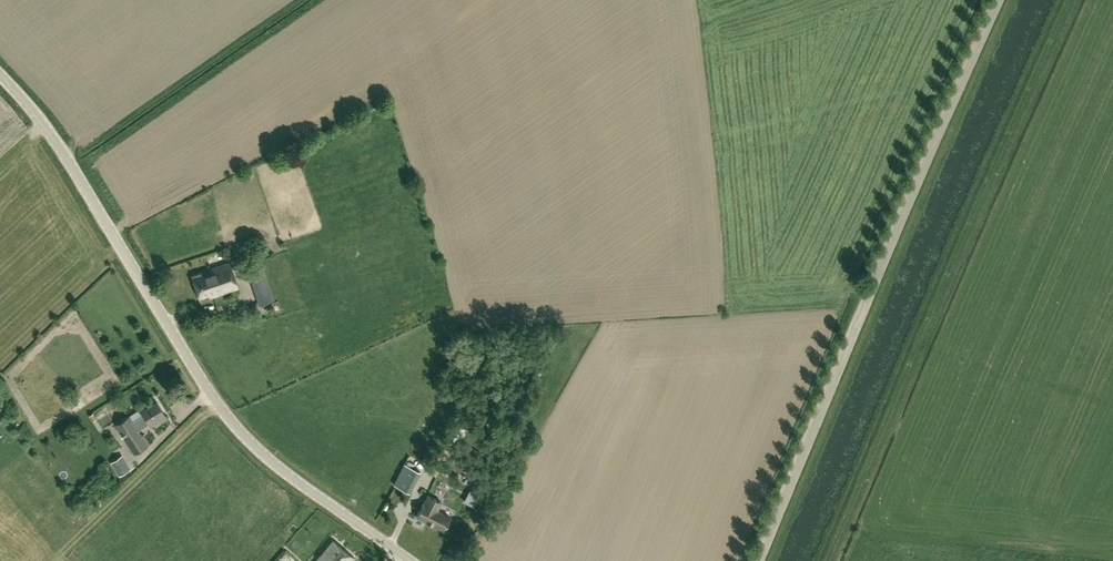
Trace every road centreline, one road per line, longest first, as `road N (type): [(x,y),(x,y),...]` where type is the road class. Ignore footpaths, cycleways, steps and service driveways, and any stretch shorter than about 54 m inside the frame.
road 1 (tertiary): [(413,560),(274,466),(246,436),(43,119),(0,74)]
road 2 (track): [(828,560),(1071,0)]
road 3 (tertiary): [(757,560),(996,0)]

